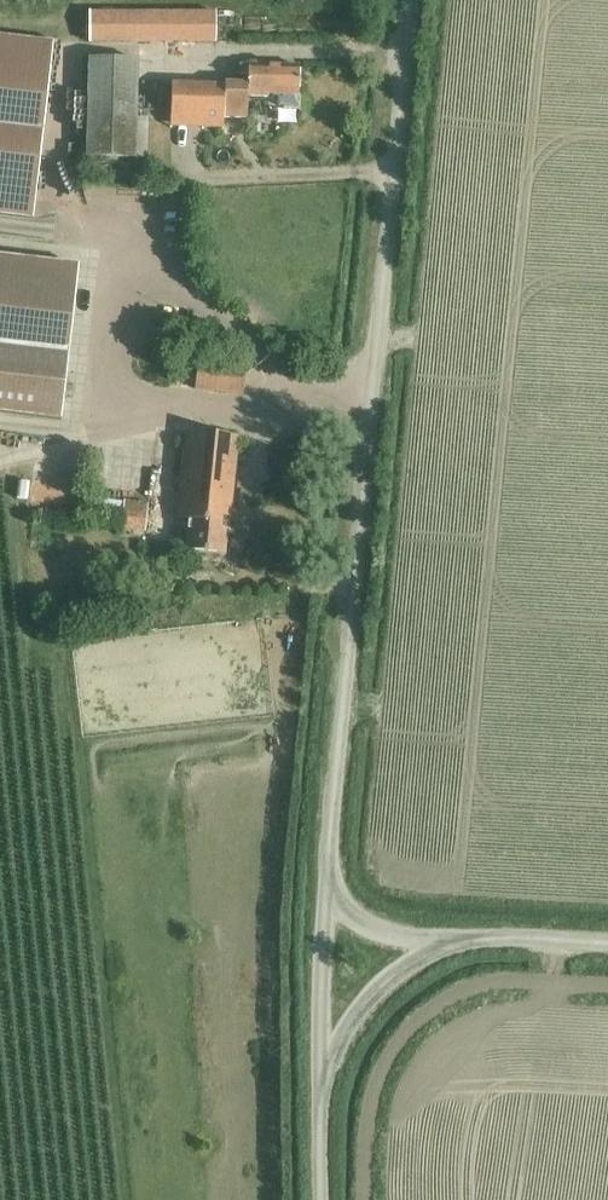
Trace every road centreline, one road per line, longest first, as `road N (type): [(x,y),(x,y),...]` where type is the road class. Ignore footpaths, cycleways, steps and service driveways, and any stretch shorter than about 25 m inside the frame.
road 1 (unclassified): [(323,883),(409,0)]
road 2 (unclassified): [(319,1081),(323,883)]
road 3 (unclassified): [(319,1081),(349,1028),(397,976),(446,939)]
road 4 (unclassified): [(446,939),(607,945)]
road 5 (unclassified): [(446,939),(390,933),(345,909),(323,883)]

